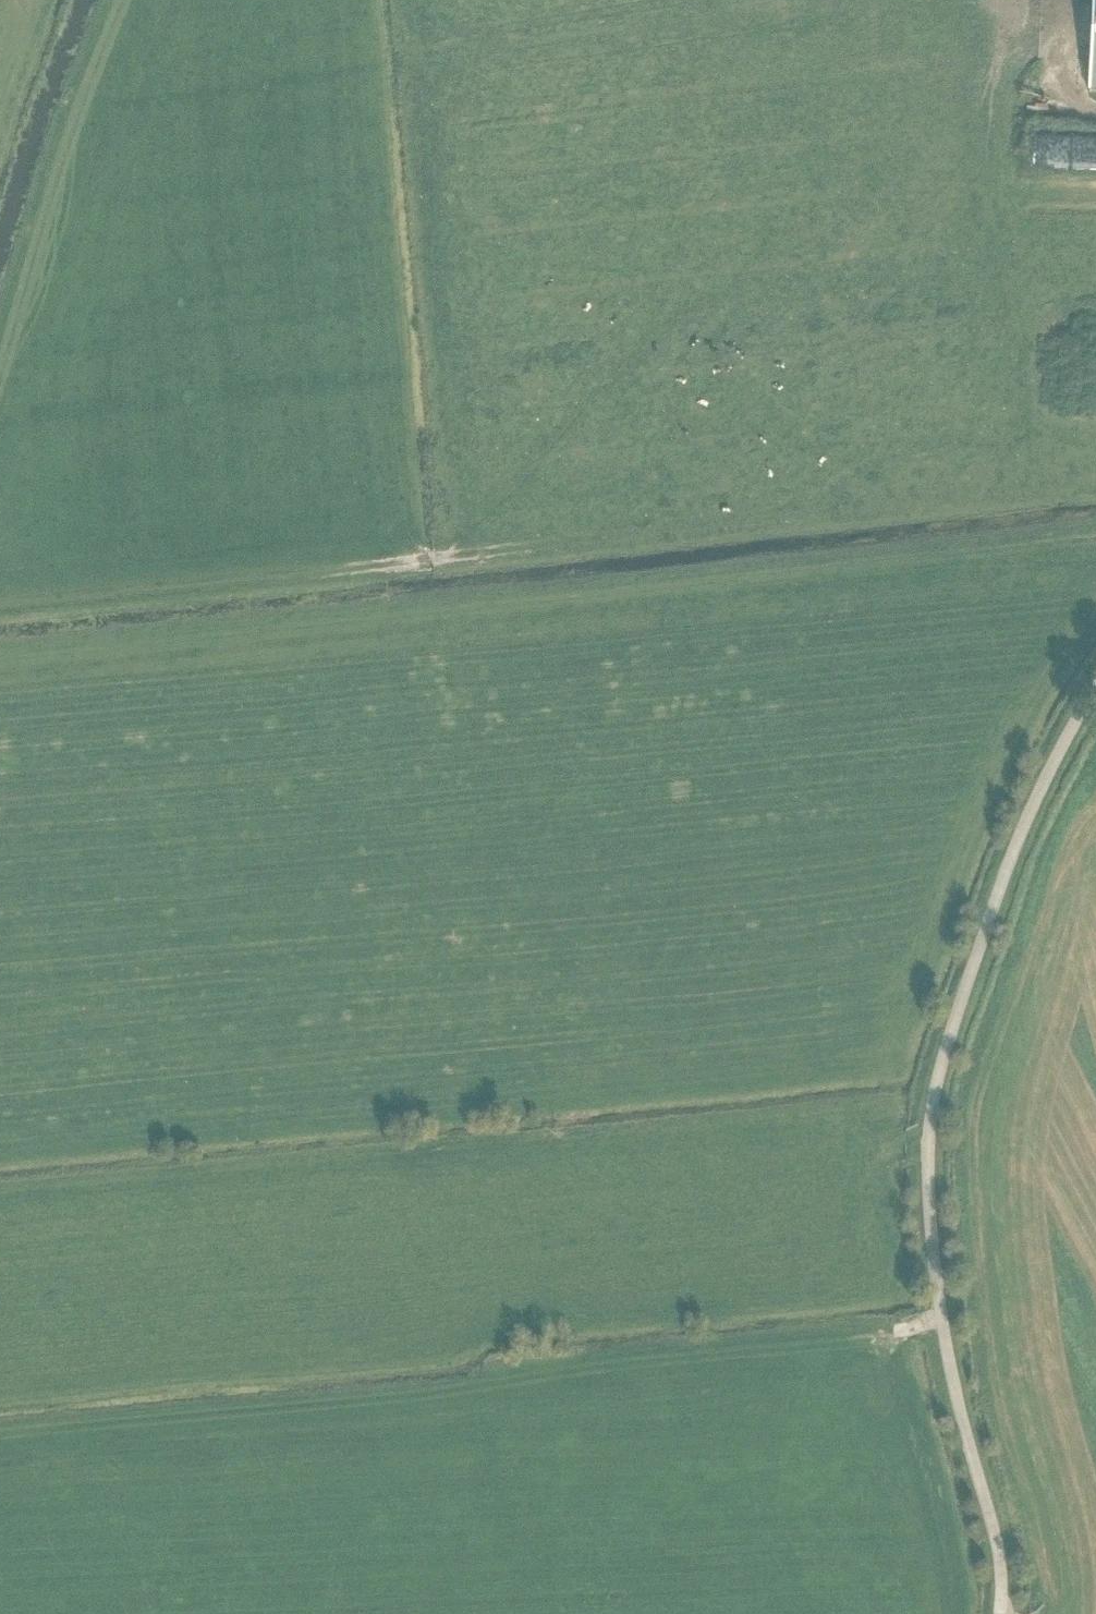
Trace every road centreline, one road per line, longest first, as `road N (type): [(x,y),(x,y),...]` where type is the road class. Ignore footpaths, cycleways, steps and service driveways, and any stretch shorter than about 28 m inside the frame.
road 1 (unclassified): [(1001,1613),(997,1555),(956,1401),(937,1288),(929,1127),(940,1066),(1018,835),(1095,687)]

